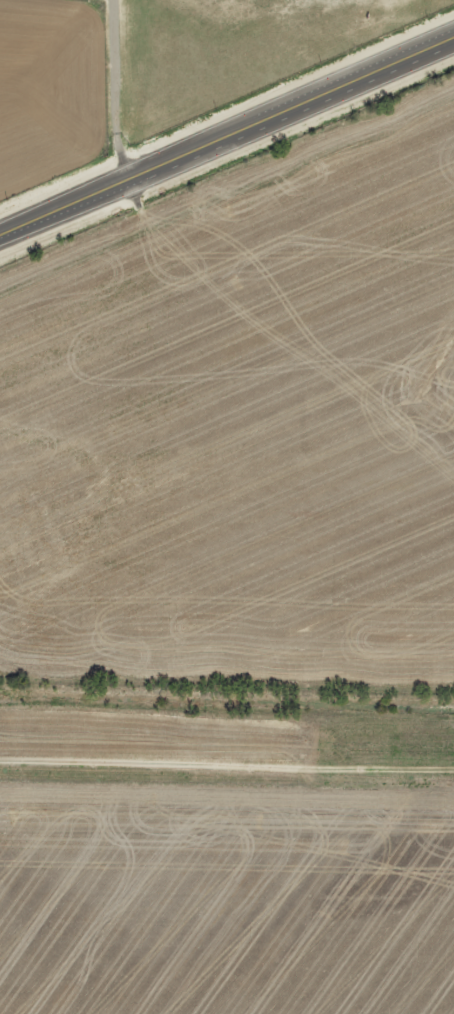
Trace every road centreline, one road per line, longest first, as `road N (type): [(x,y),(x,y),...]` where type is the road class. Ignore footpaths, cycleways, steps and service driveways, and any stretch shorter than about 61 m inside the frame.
road 1 (trunk): [(0,229),(453,33)]

